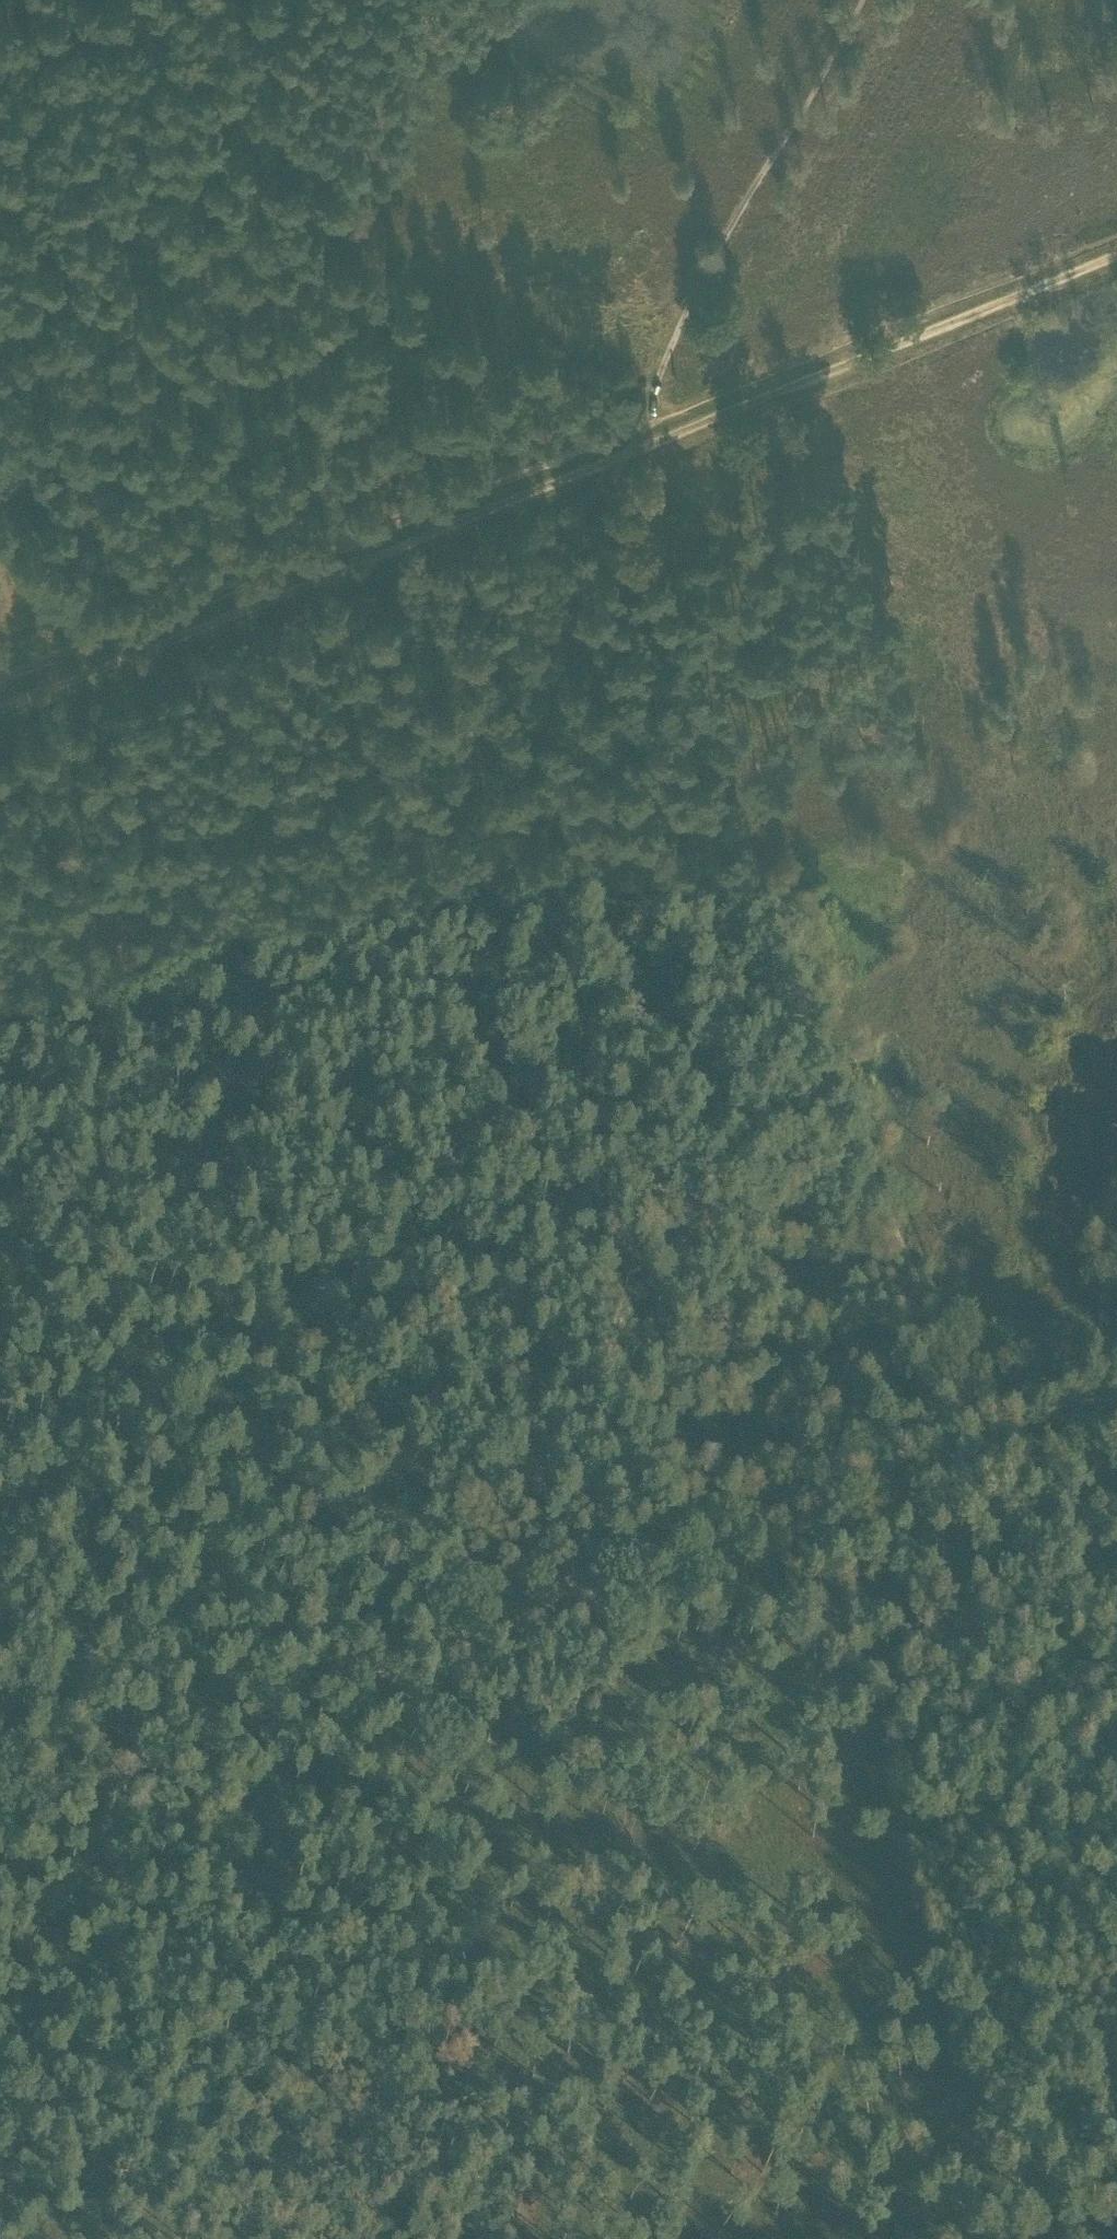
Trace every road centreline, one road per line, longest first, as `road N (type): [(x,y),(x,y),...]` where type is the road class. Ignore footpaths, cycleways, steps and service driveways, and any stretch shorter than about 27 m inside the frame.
road 1 (track): [(0,1835),(981,1427)]
road 2 (track): [(588,460),(981,1427)]
road 3 (track): [(588,460),(0,705)]
road 4 (track): [(1116,254),(588,460)]
road 5 (track): [(862,0),(681,324),(643,425),(588,460)]
road 6 (track): [(981,1427),(1116,1368)]

